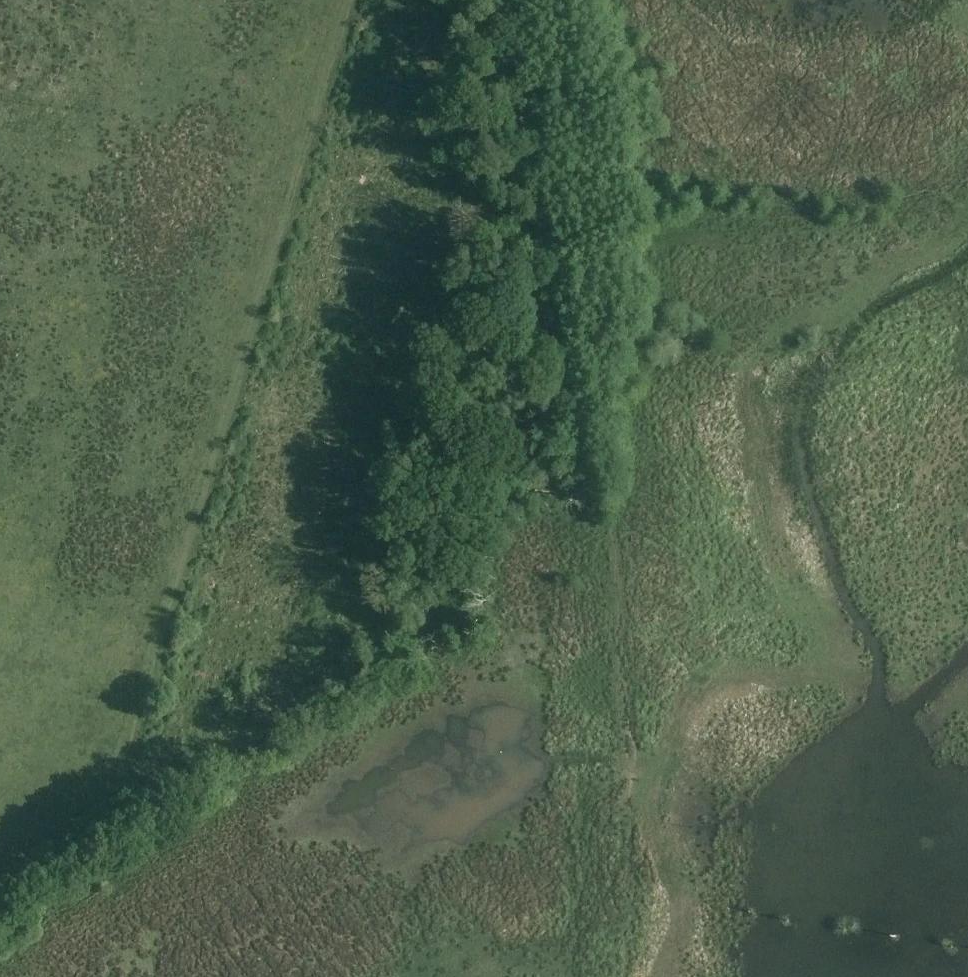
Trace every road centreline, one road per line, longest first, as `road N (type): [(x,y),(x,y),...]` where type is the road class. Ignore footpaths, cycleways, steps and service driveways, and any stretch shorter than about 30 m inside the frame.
road 1 (track): [(0,871),(111,797),(347,0)]

